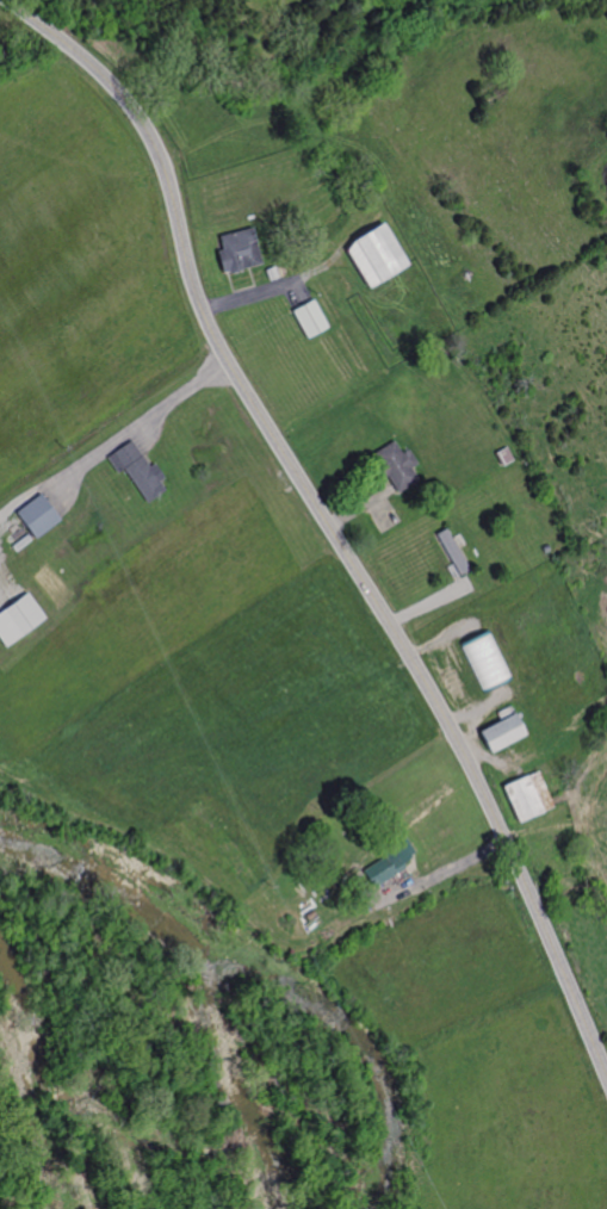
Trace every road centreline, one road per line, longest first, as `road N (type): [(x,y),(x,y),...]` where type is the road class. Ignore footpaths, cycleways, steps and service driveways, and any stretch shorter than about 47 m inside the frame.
road 1 (secondary): [(606,1077),(451,728),(210,328),(155,148),(114,89),(9,0)]
road 2 (track): [(413,659),(337,701),(125,780),(37,788),(0,772)]

